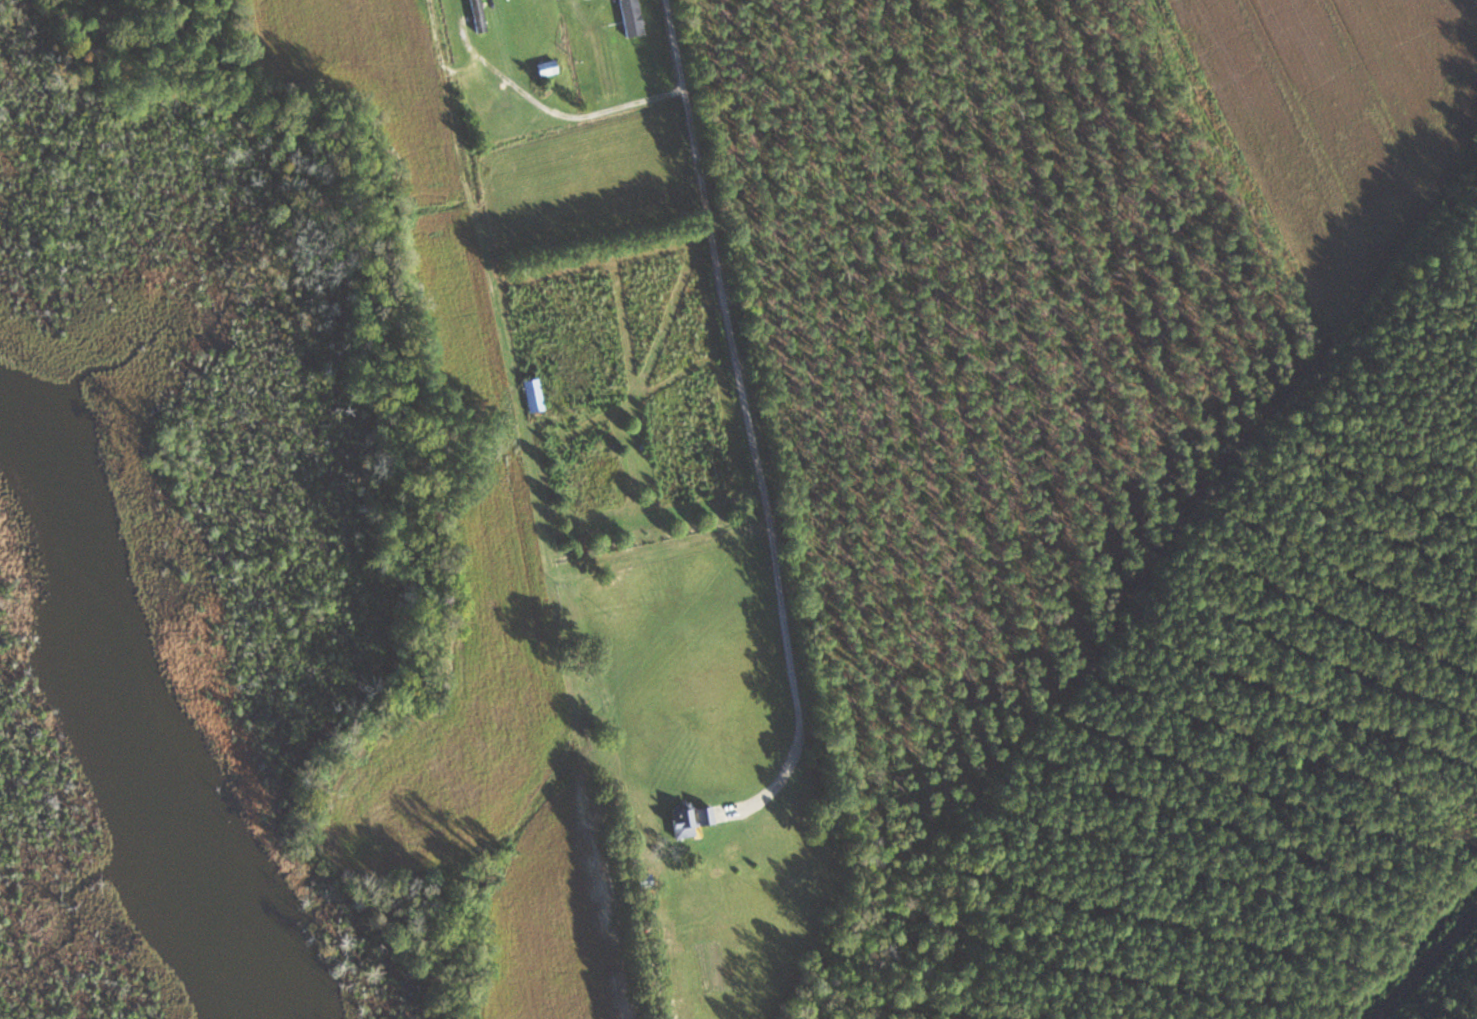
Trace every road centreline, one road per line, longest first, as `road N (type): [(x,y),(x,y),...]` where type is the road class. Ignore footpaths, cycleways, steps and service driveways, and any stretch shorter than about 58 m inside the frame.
road 1 (residential): [(428,0),(548,569)]

